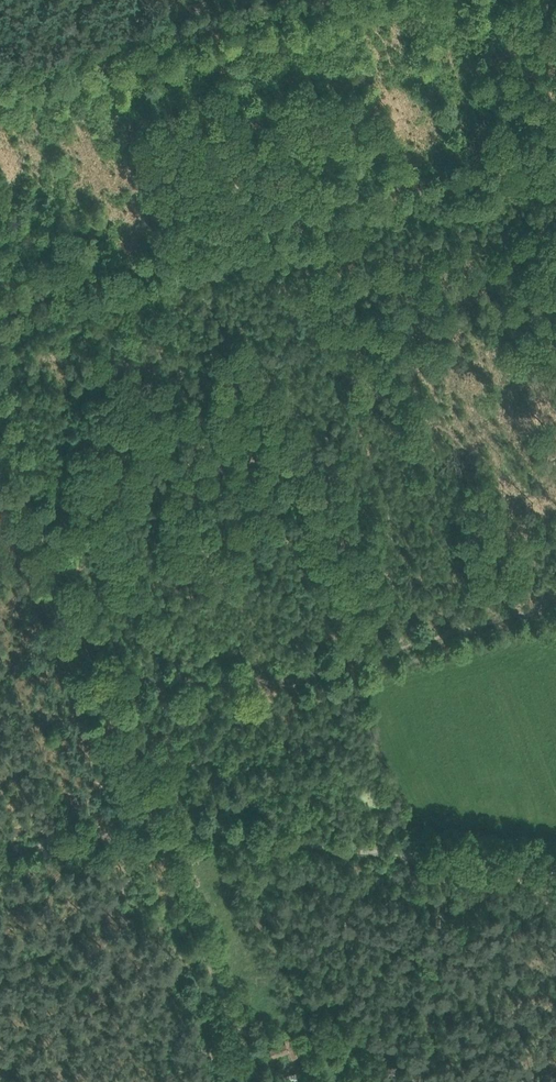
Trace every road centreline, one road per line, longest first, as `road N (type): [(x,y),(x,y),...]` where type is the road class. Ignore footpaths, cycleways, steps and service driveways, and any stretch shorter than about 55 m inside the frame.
road 1 (track): [(0,309),(555,166)]
road 2 (track): [(159,828),(555,879)]
road 3 (track): [(0,74),(316,0)]
road 4 (track): [(159,828),(262,1081)]
road 5 (track): [(449,867),(425,1081)]

